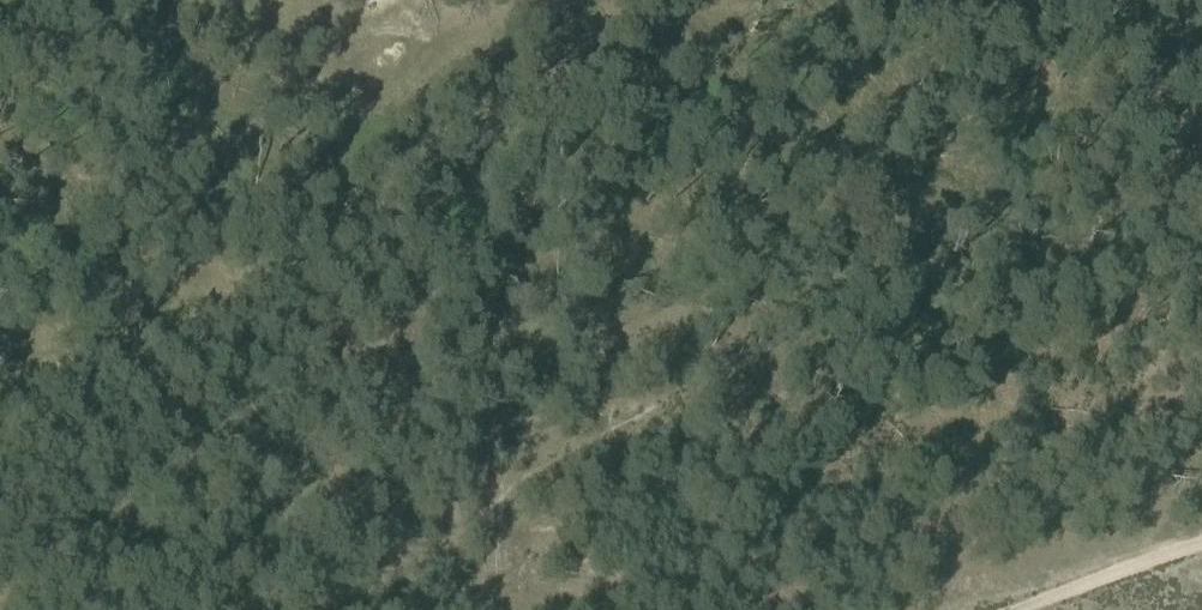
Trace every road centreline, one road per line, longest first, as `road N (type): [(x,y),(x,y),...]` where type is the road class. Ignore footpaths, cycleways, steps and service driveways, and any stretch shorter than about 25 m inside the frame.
road 1 (track): [(1201,541),(1013,609)]

